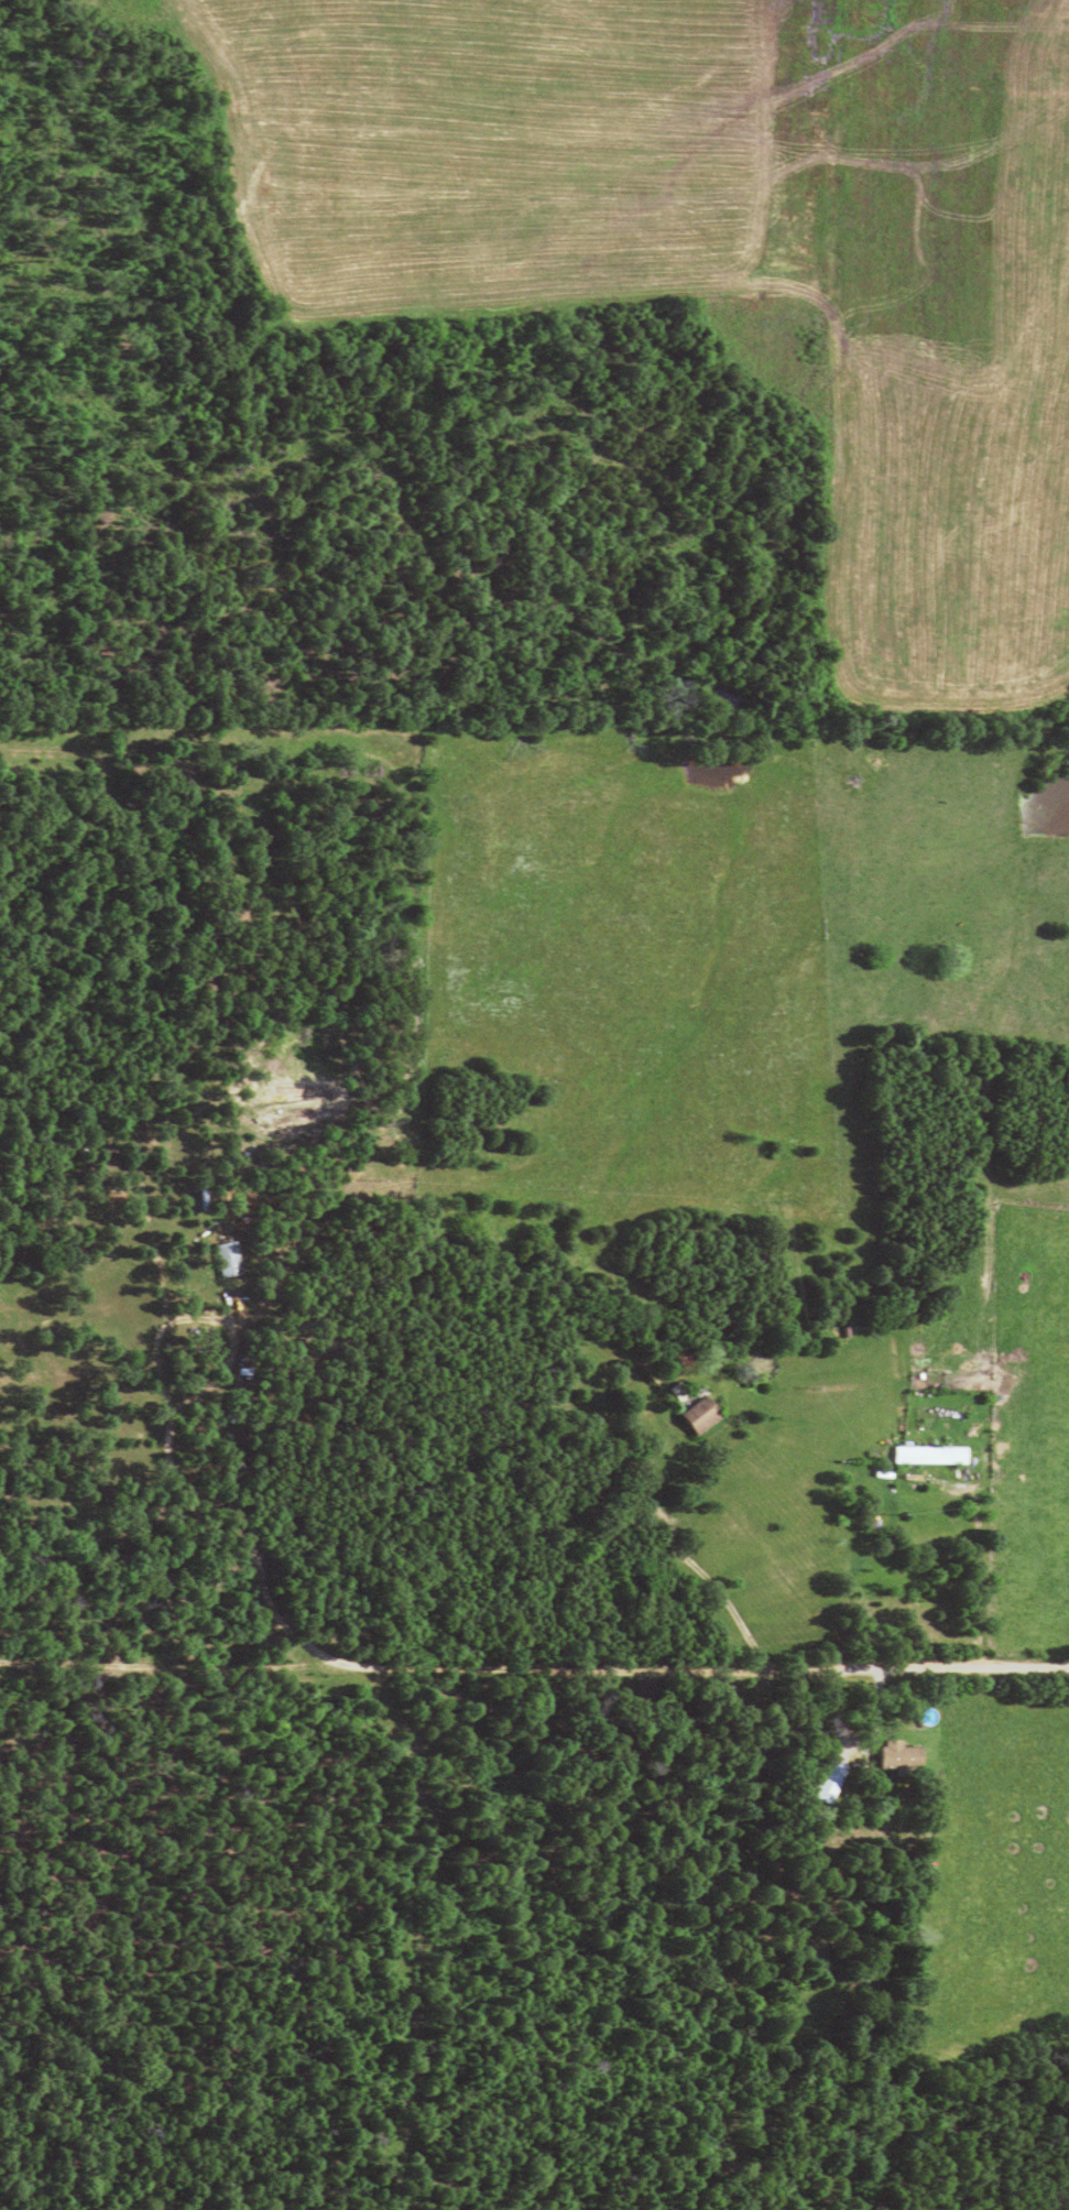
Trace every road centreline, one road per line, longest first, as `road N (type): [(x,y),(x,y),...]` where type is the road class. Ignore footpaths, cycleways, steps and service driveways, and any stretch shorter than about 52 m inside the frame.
road 1 (residential): [(1068,1667),(883,1665)]

